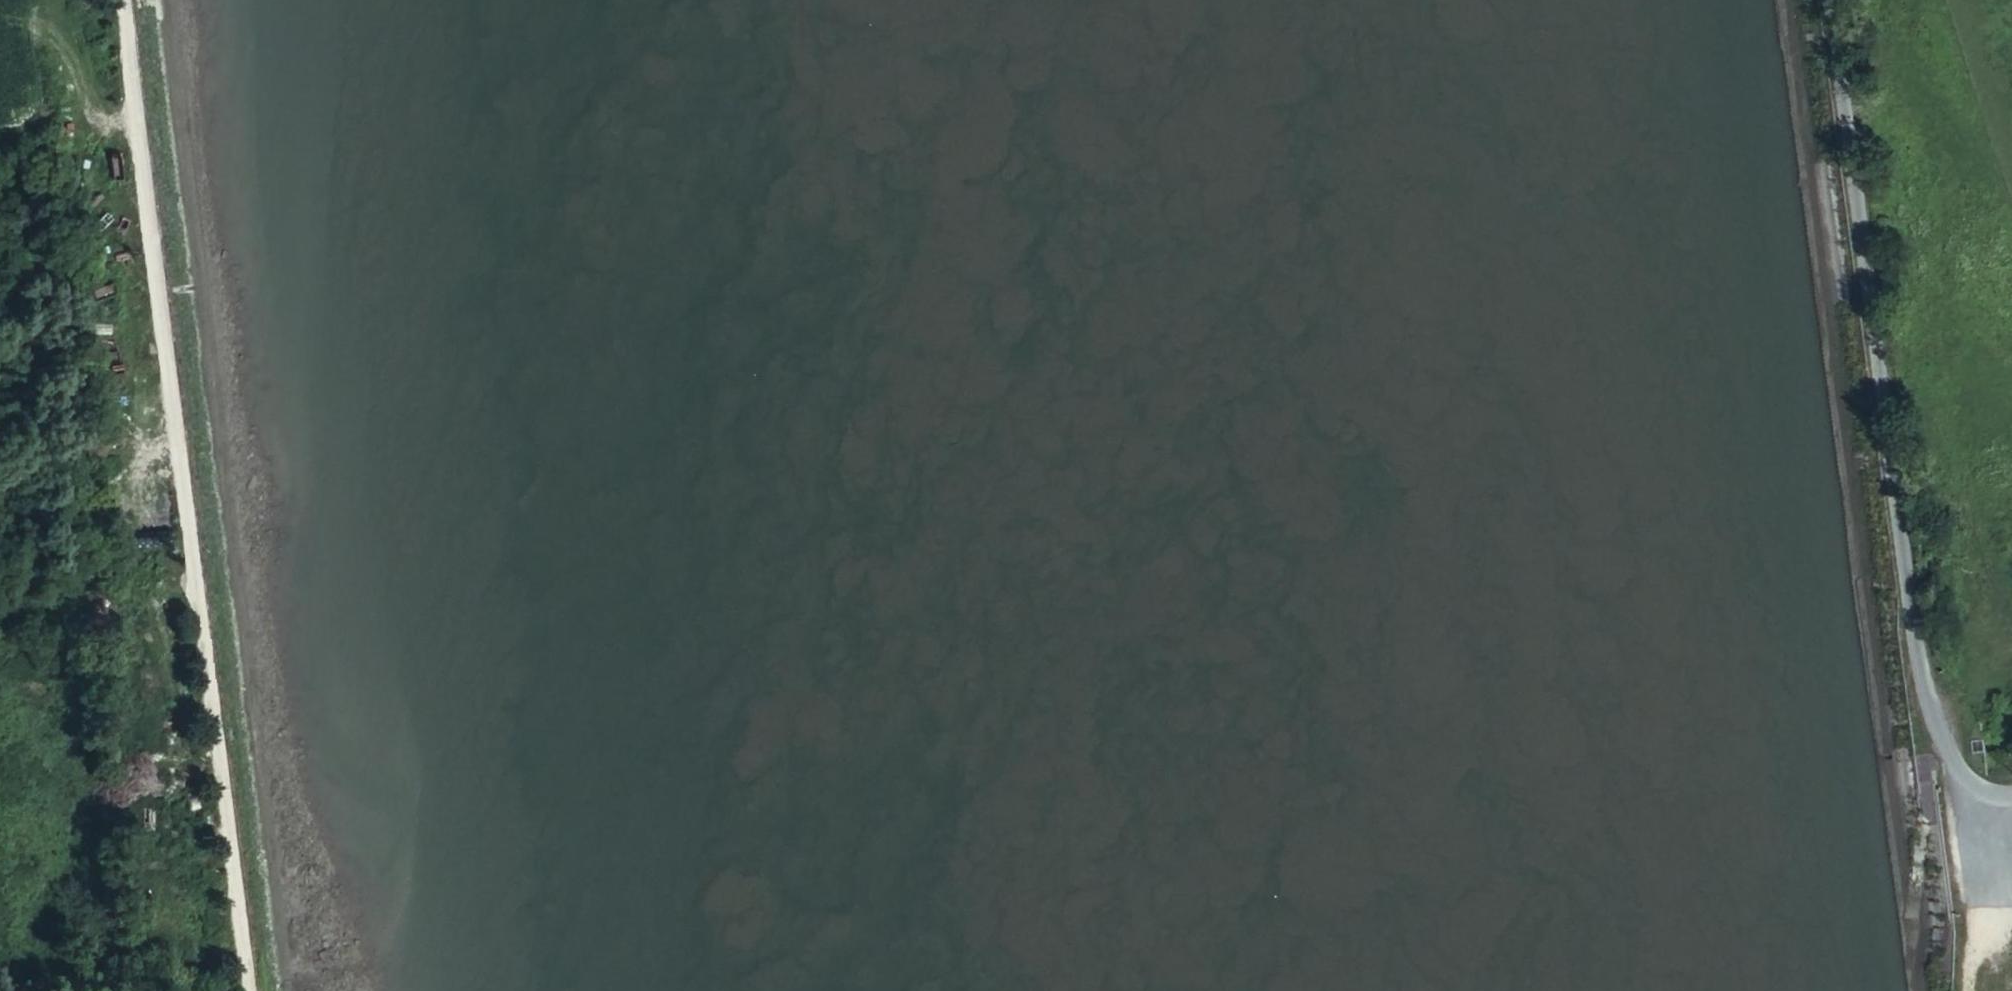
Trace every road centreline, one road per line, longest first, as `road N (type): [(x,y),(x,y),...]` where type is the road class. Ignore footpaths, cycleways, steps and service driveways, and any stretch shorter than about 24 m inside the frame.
road 1 (track): [(114,0),(247,990)]
road 2 (track): [(2011,810),(1972,964),(1972,990)]

